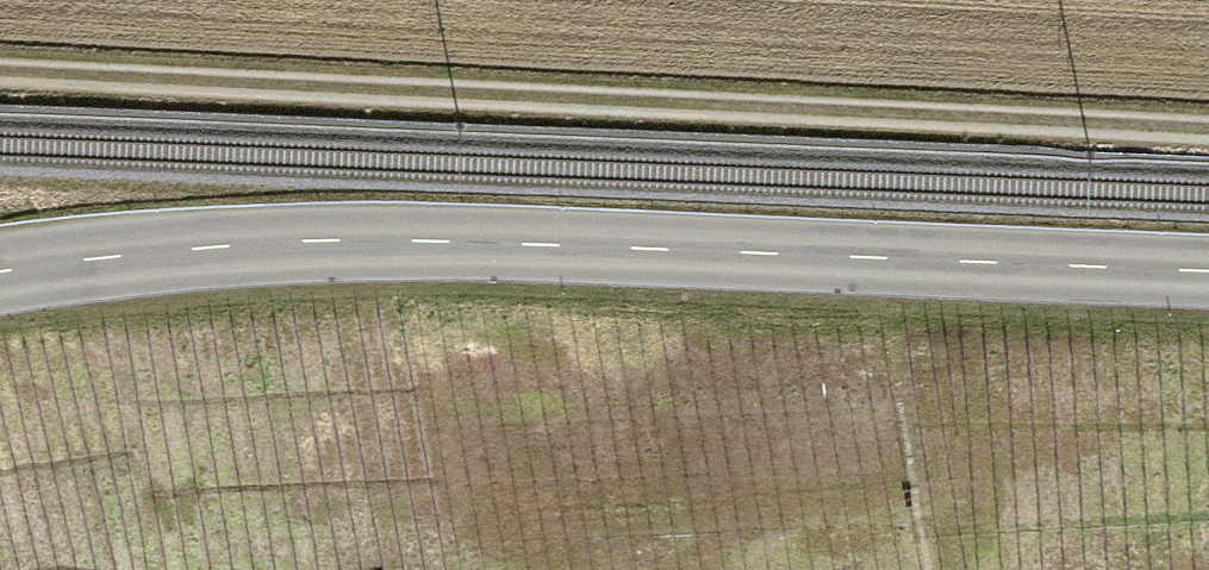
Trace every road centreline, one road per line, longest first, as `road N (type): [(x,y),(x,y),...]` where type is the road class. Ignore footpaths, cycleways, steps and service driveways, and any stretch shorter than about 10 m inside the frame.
road 1 (tertiary): [(1208,267),(568,240),(211,245),(0,272)]
road 2 (track): [(0,75),(1208,128)]

